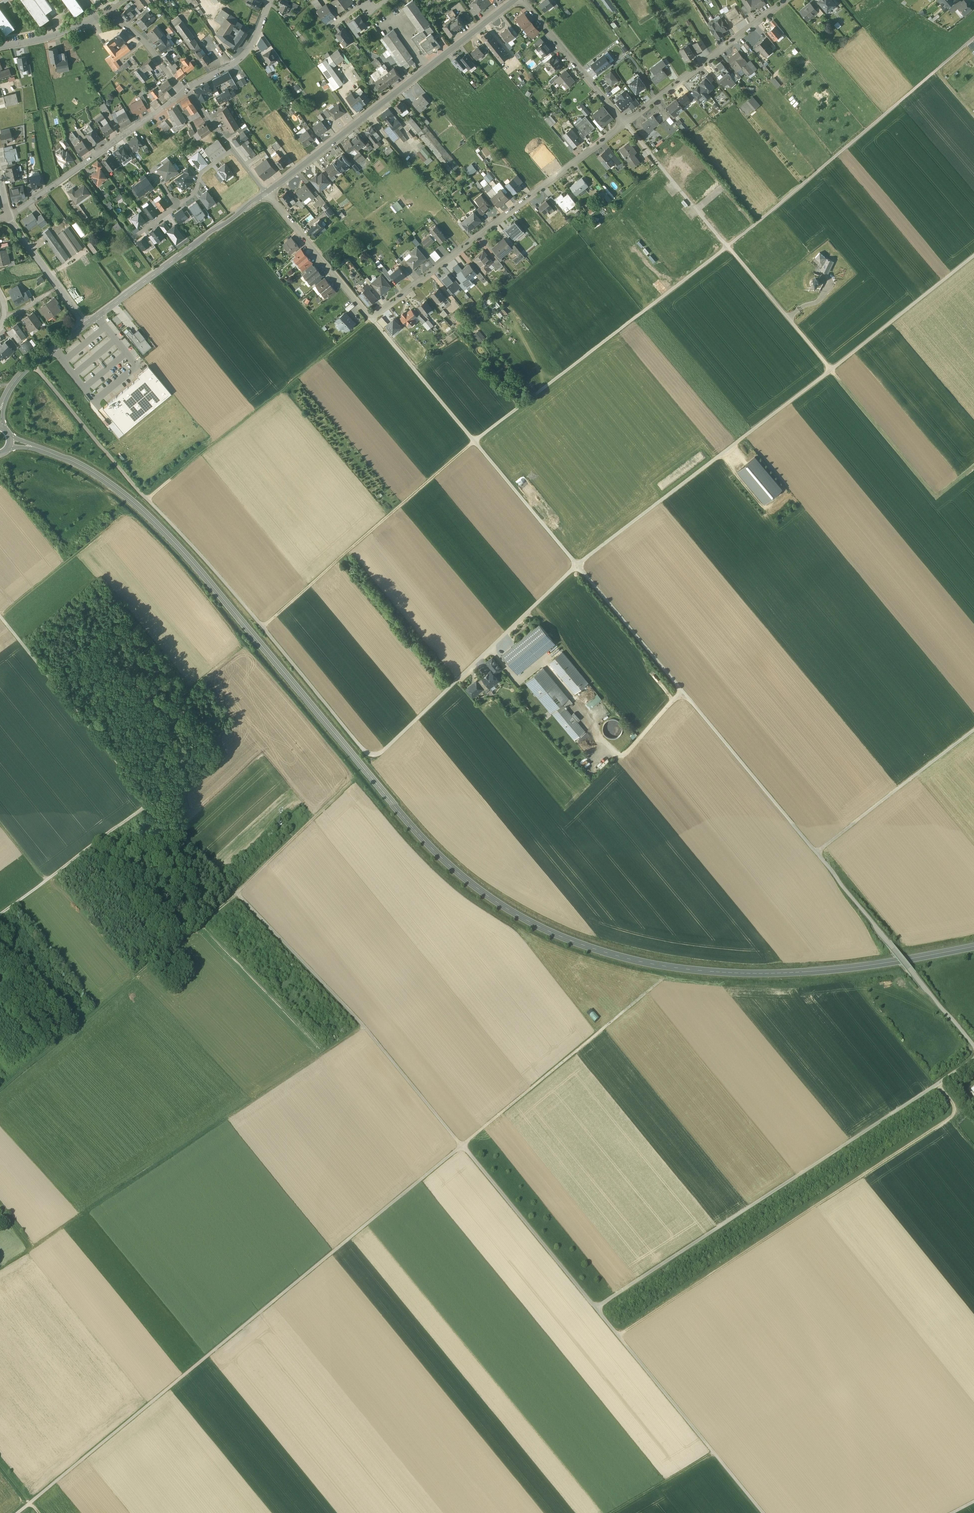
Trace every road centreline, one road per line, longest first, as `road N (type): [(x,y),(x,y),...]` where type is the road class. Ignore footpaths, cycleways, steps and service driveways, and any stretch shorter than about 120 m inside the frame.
road 1 (secondary): [(973,945),(752,973),(670,967),(536,925),(436,853),(133,504),(54,454),(10,444)]
road 2 (track): [(935,71),(727,246),(473,441)]
road 3 (track): [(462,1146),(18,1512)]
road 4 (residential): [(623,122),(371,318),(266,192)]
road 5 (track): [(355,779),(224,908),(0,1094)]
road 6 (track): [(462,1146),(367,1029),(151,801)]
road 7 (track): [(596,1307),(973,1061)]
road 8 (track): [(577,566),(381,754),(355,741),(263,627)]
road 9 (track): [(618,1512),(973,1303)]
road 10 (track): [(34,1251),(367,1029)]
road 11 (track): [(263,627),(33,363)]
road 12 (track): [(831,370),(577,566)]
road 13 (tertiary): [(514,0),(266,192)]
road 14 (track): [(371,318),(147,499)]
road 15 (track): [(473,441),(263,627)]
road 16 (track): [(596,1307),(761,1512)]
road 17 (track): [(662,979),(462,1146)]
road 18 (track): [(973,1045),(816,851)]
road 19 (track): [(623,122),(782,310)]
road 20 (track): [(151,801),(0,616)]
road 21 (tertiary): [(266,192),(86,324)]
road 22 (residential): [(8,217),(183,94)]
road 23 (track): [(831,370),(936,496),(973,465)]
road 24 (track): [(462,1146),(596,1307)]
road 25 (track): [(682,692),(816,851)]
road 26 (residential): [(788,0),(623,122)]
road 27 (track): [(973,730),(816,851)]
road 28 (track): [(151,801),(0,915)]
road 29 (track): [(973,257),(831,370)]
road 30 (track): [(240,647),(114,757)]
road 31 (track): [(130,515),(1,617)]
road 32 (track): [(577,566),(682,692)]
road 33 (track): [(473,441),(577,566)]
road 34 (track): [(371,318),(473,441)]
road 35 (residential): [(524,0),(623,122)]
road 36 (residential): [(8,217),(86,324)]
road 37 (residential): [(187,91),(244,56),(270,0)]
road 38 (track): [(596,782),(682,692)]
road 39 (tertiary): [(86,324),(21,373),(0,408)]

